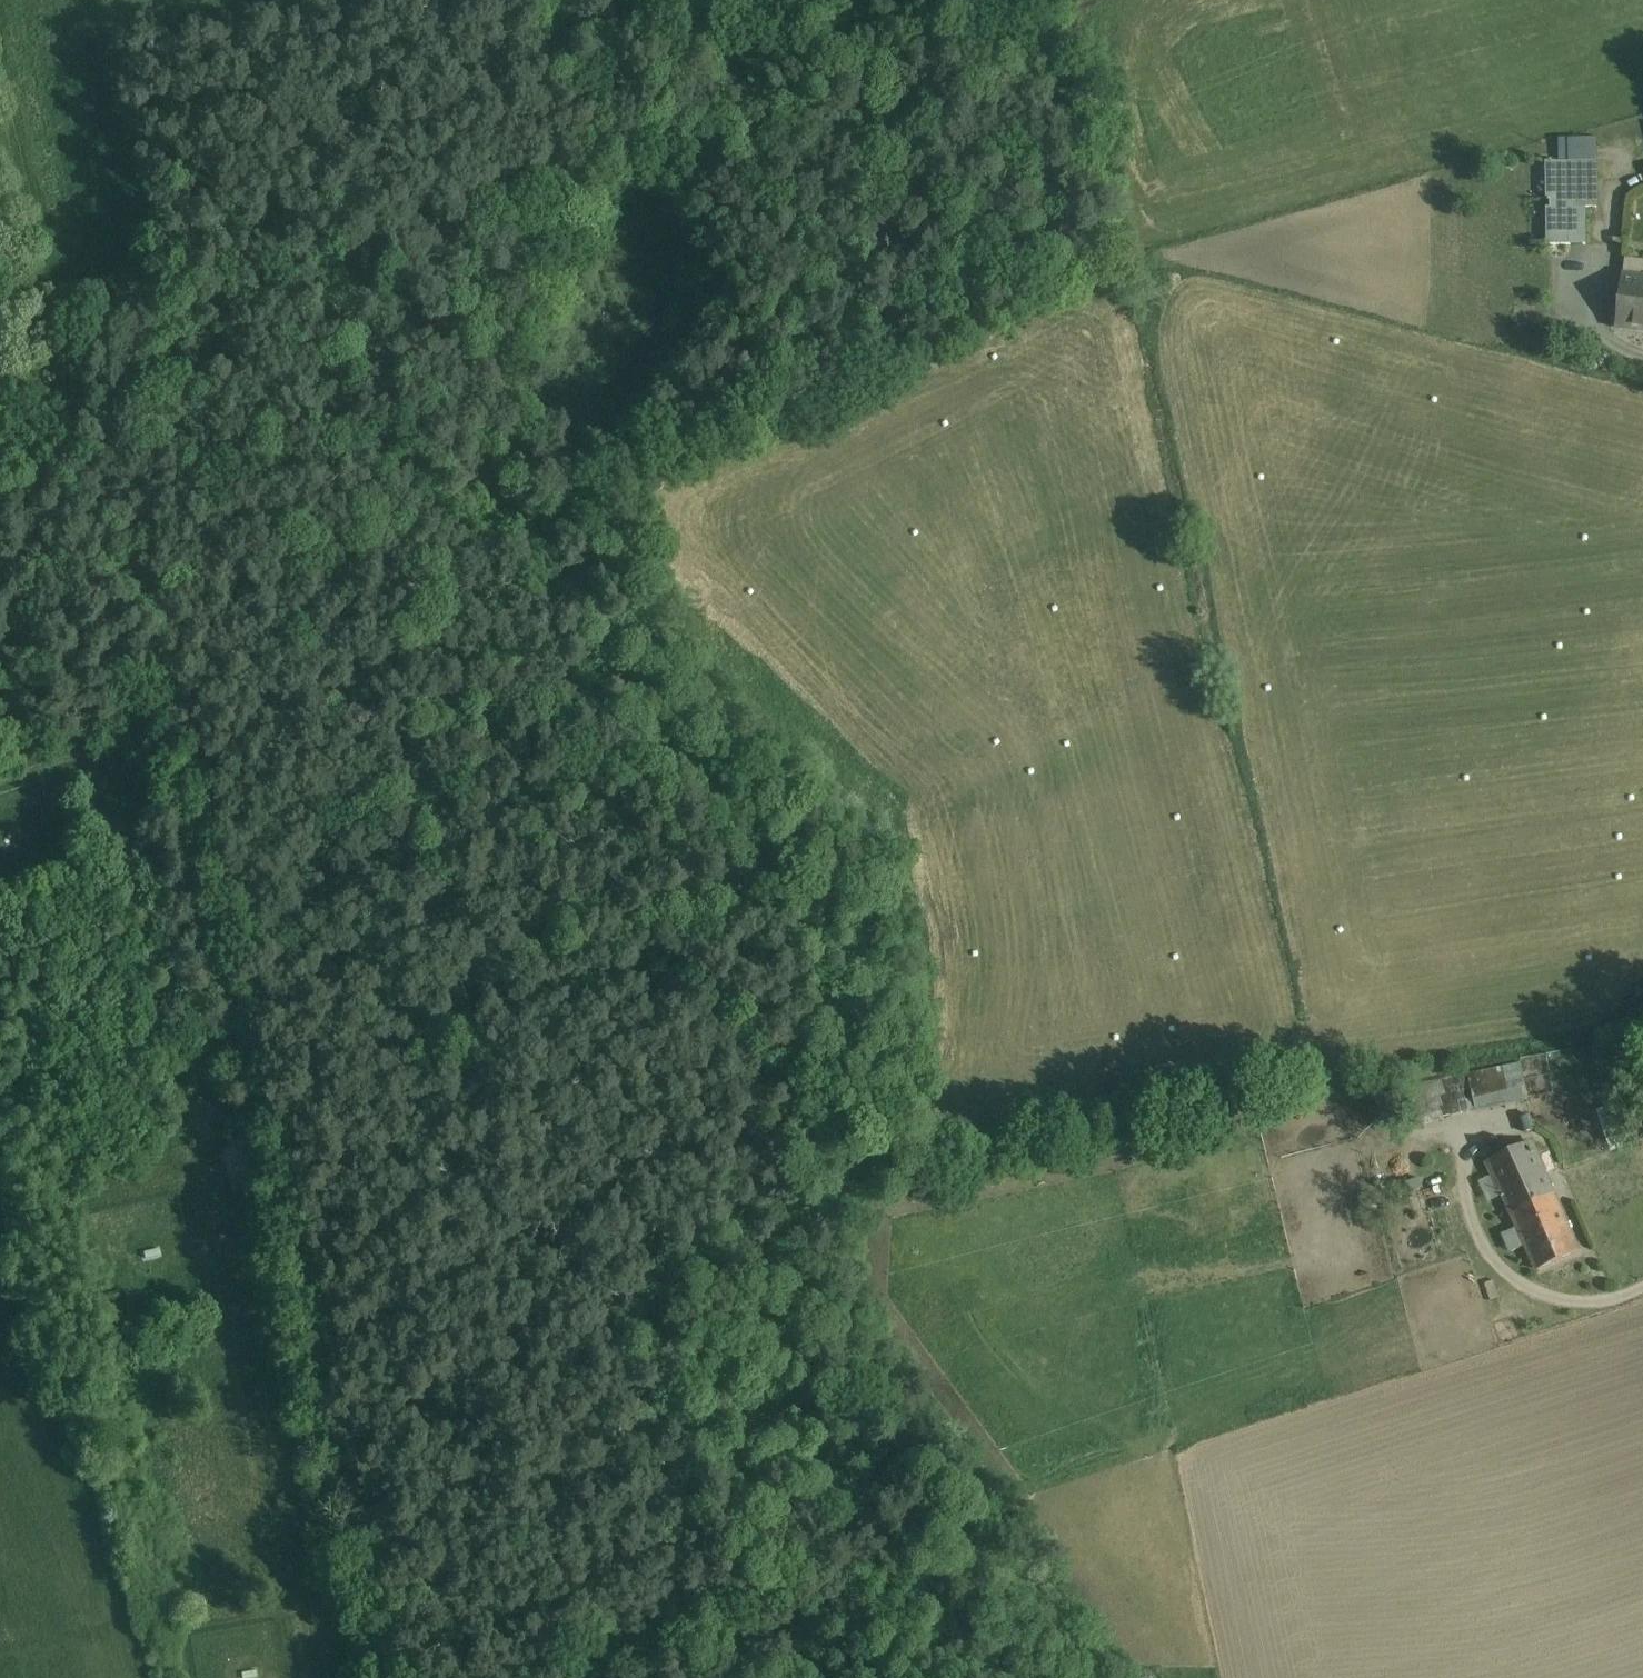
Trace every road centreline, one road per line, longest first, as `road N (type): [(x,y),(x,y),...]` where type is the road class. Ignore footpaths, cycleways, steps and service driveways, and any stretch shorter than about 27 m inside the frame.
road 1 (track): [(385,1677),(67,310)]

